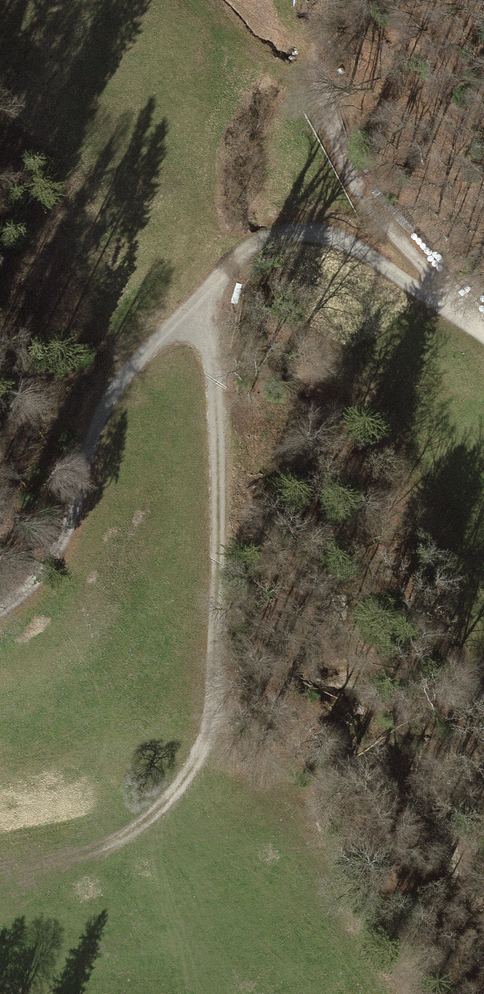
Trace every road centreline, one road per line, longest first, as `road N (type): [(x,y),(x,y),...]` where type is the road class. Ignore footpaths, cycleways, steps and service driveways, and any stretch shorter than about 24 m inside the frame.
road 1 (track): [(0,606),(42,572),(96,421),(132,363),(209,302),(247,252),(288,234),(330,238),(376,262),(483,342)]
road 2 (track): [(209,302),(219,414),(219,677),(205,748),(177,791),(130,835)]

